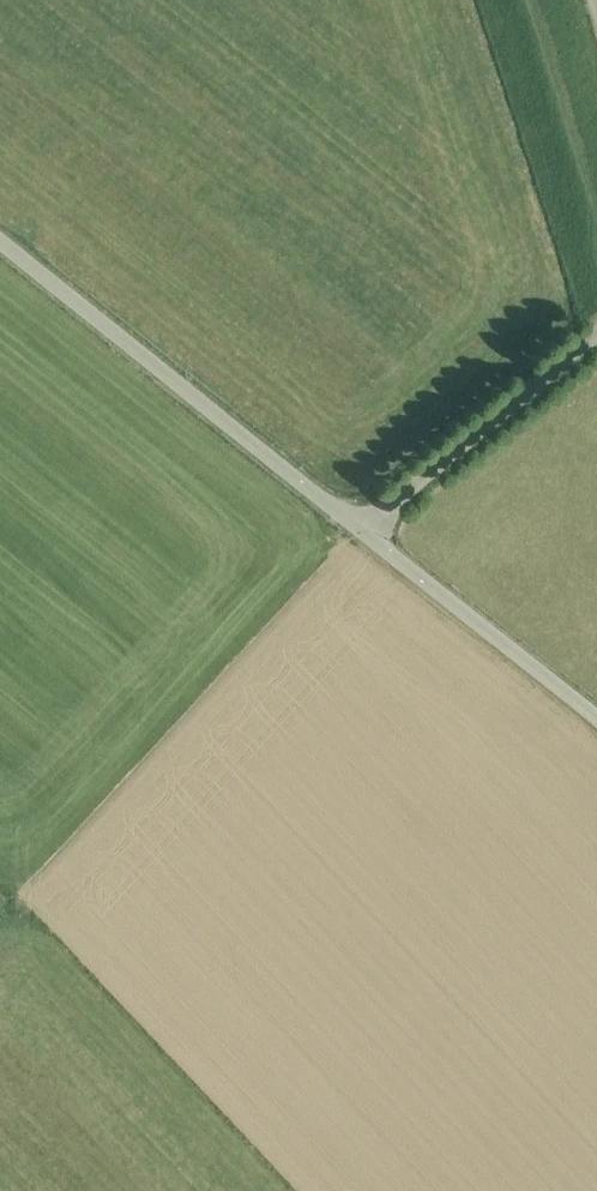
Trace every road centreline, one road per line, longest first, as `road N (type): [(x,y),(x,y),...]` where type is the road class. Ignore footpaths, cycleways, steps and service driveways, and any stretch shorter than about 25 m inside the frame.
road 1 (unclassified): [(363,528),(0,239)]
road 2 (unclassified): [(363,528),(596,332)]
road 3 (unclassified): [(596,715),(363,528)]
road 4 (track): [(596,209),(530,0)]

